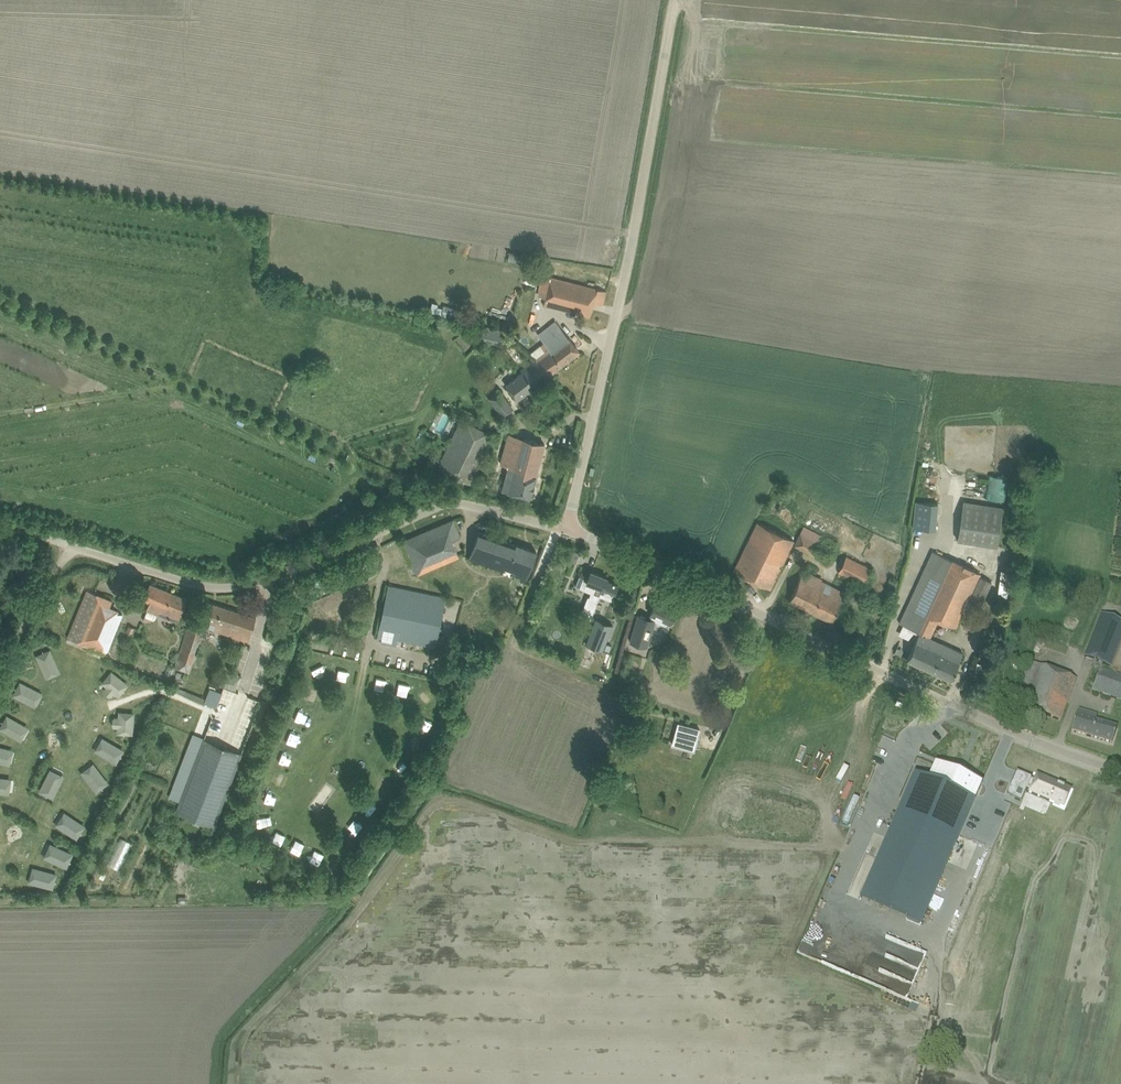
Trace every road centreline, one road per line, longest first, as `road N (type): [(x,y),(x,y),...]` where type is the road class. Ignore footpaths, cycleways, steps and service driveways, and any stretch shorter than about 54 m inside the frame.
road 1 (unclassified): [(1120,773),(995,726),(568,528)]
road 2 (unclassified): [(568,528),(453,503),(279,578),(223,588),(0,526)]
road 3 (unclassified): [(568,528),(624,284),(675,0)]
road 4 (track): [(0,674),(74,547)]

